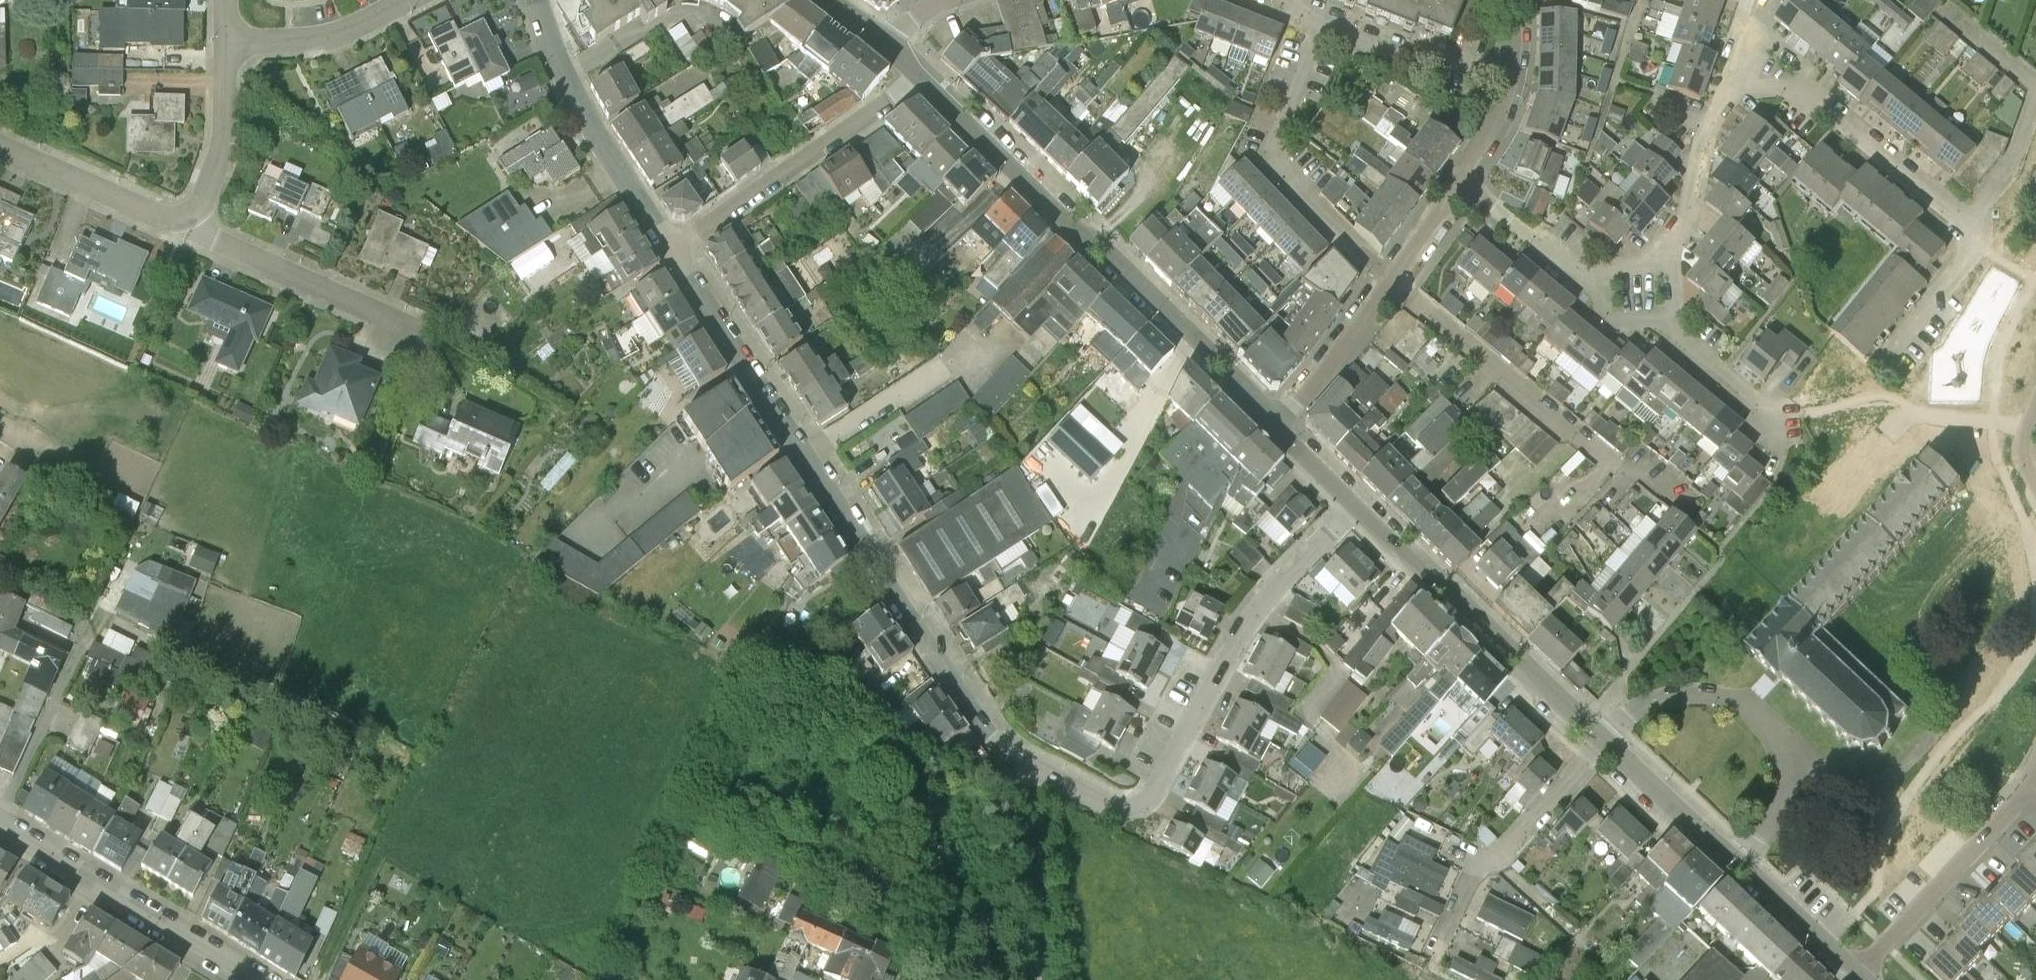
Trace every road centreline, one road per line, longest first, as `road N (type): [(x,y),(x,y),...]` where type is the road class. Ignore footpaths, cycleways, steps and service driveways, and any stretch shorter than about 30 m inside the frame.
road 1 (residential): [(1356,507),(1253,612),(1150,797),(1121,808),(1104,803),(1021,758),(979,723),(671,252)]
road 2 (tertiary): [(1275,426),(920,78)]
road 3 (residential): [(1882,365),(1965,261),(1970,236),(1963,218),(1806,87)]
road 4 (tertiary): [(1858,973),(1603,738)]
road 5 (tertiary): [(1603,738),(1356,507)]
road 6 (residential): [(1389,280),(1274,154),(1322,18)]
road 7 (residential): [(671,252),(920,78)]
road 8 (residential): [(2,824),(257,979)]
road 9 (residential): [(1616,466),(1389,280)]
road 10 (residential): [(1432,961),(1480,859),(1506,847),(1603,738)]
road 11 (residential): [(671,252),(580,103),(539,0)]
road 12 (residential): [(403,325),(172,219)]
road 13 (residential): [(1858,973),(2028,788)]
road 14 (residential): [(172,219),(208,194),(223,149),(226,42)]
road 15 (residential): [(226,42),(321,38),(360,29),(414,0)]
road 16 (residential): [(1508,76),(1447,55),(1418,55),(1322,18)]
road 17 (residential): [(2,824),(83,647)]
road 18 (residential): [(172,219),(0,145)]
road 19 (residential): [(1275,426),(1389,280)]
road 20 (residential): [(1670,263),(1727,90)]
road 21 (residential): [(1600,269),(1570,270),(1462,182)]
road 22 (residential): [(1777,421),(1676,337),(1674,314)]
road 23 (residential): [(1389,280),(1462,182)]
road 24 (residential): [(1674,314),(1605,321),(1600,269)]

